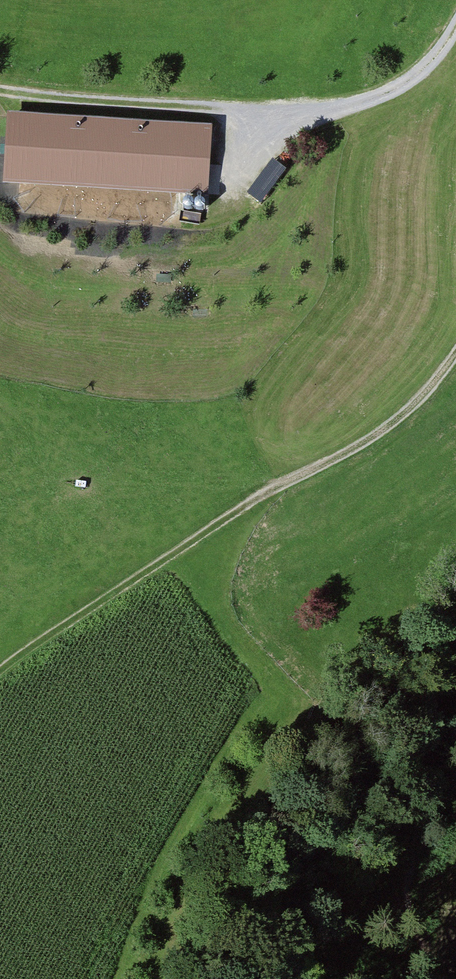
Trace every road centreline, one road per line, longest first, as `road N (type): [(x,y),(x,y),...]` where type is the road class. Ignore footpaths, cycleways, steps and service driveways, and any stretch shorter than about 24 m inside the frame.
road 1 (track): [(455,349),(413,407),(375,436),(273,490),(0,671)]
road 2 (track): [(455,25),(443,49),(402,84),(346,106),(219,111),(0,89)]
road 3 (track): [(423,847),(411,888),(414,915),(438,978)]

